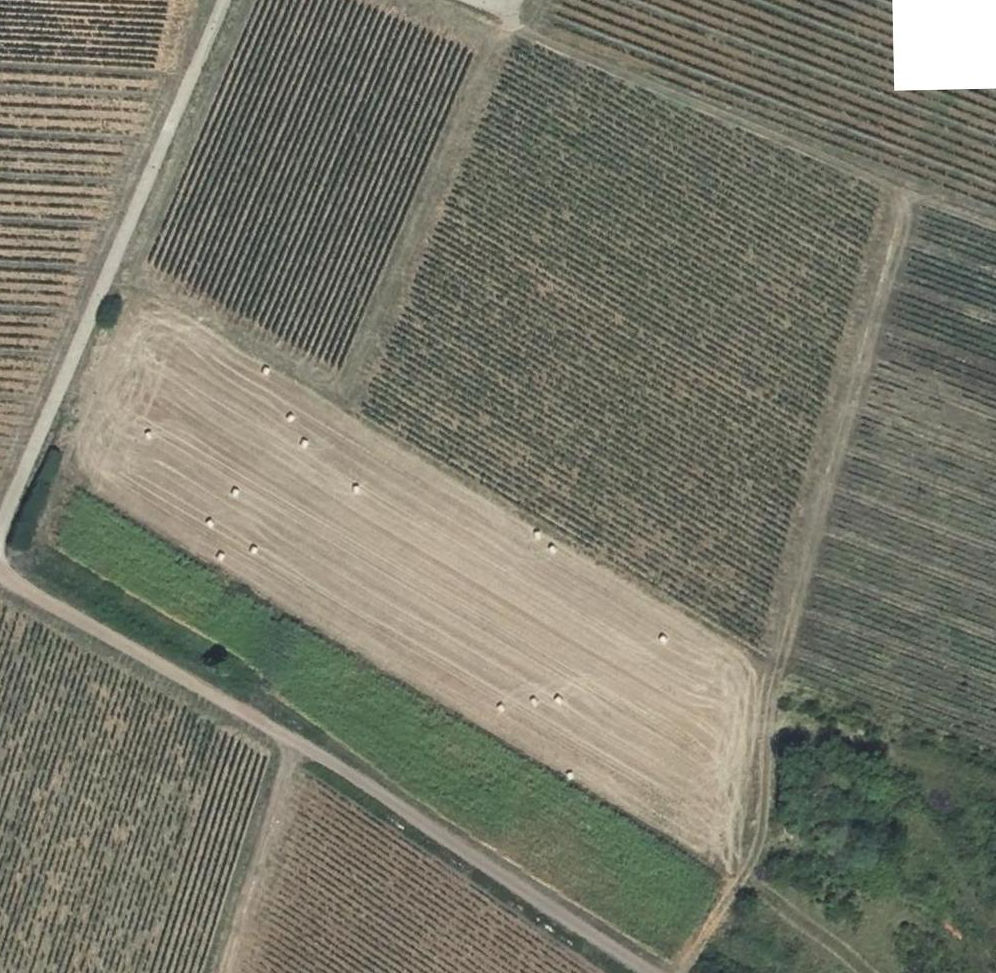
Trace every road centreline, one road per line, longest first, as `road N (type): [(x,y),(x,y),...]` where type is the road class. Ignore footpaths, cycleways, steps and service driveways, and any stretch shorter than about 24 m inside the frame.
road 1 (track): [(906,184),(778,668),(763,827),(744,881),(694,942),(680,972)]
road 2 (unclassified): [(649,972),(246,713),(0,575)]
road 3 (unclassified): [(224,0),(0,534)]
road 4 (track): [(995,217),(523,29),(506,11)]
road 5 (track): [(220,972),(290,741)]

